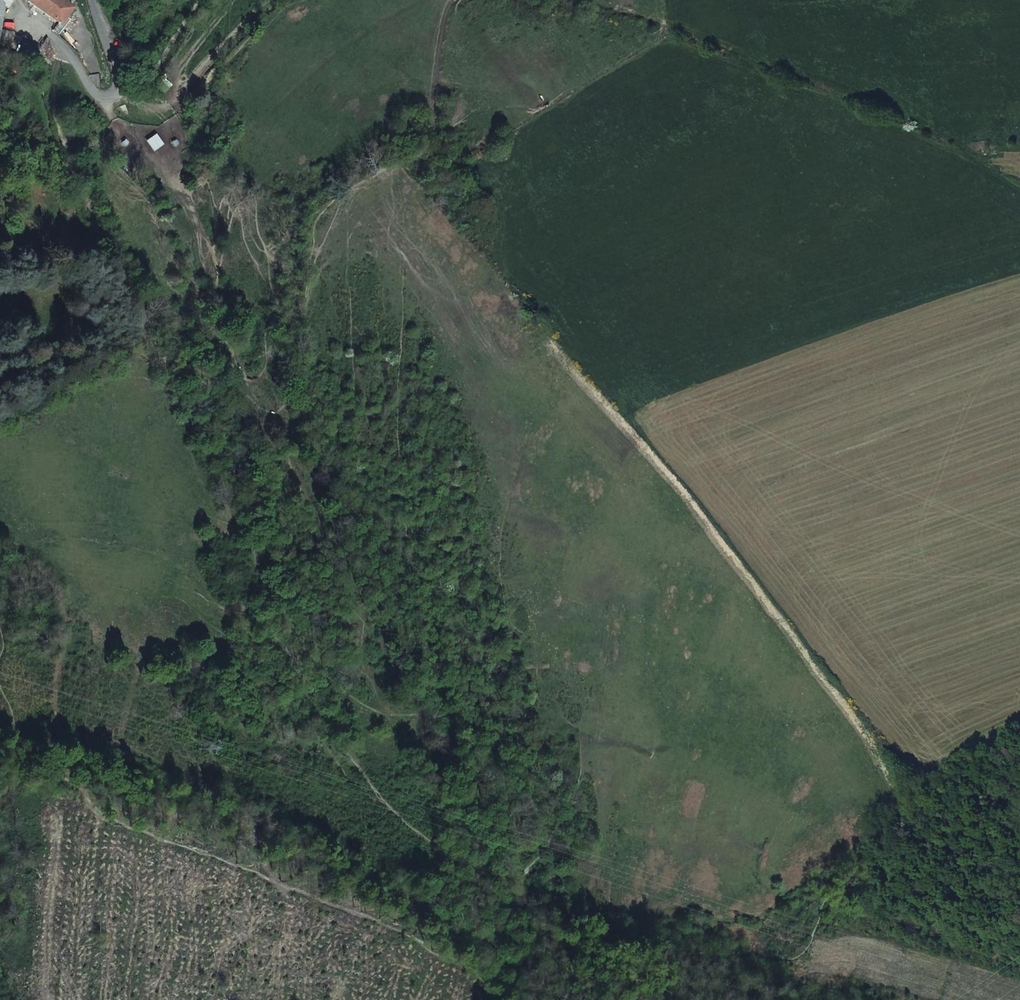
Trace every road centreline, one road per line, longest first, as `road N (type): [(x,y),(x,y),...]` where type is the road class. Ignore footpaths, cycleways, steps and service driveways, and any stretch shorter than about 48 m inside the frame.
road 1 (track): [(55,40),(53,117),(139,317),(137,341),(0,417)]
road 2 (residential): [(93,0),(117,76),(114,95),(99,99),(55,40)]

